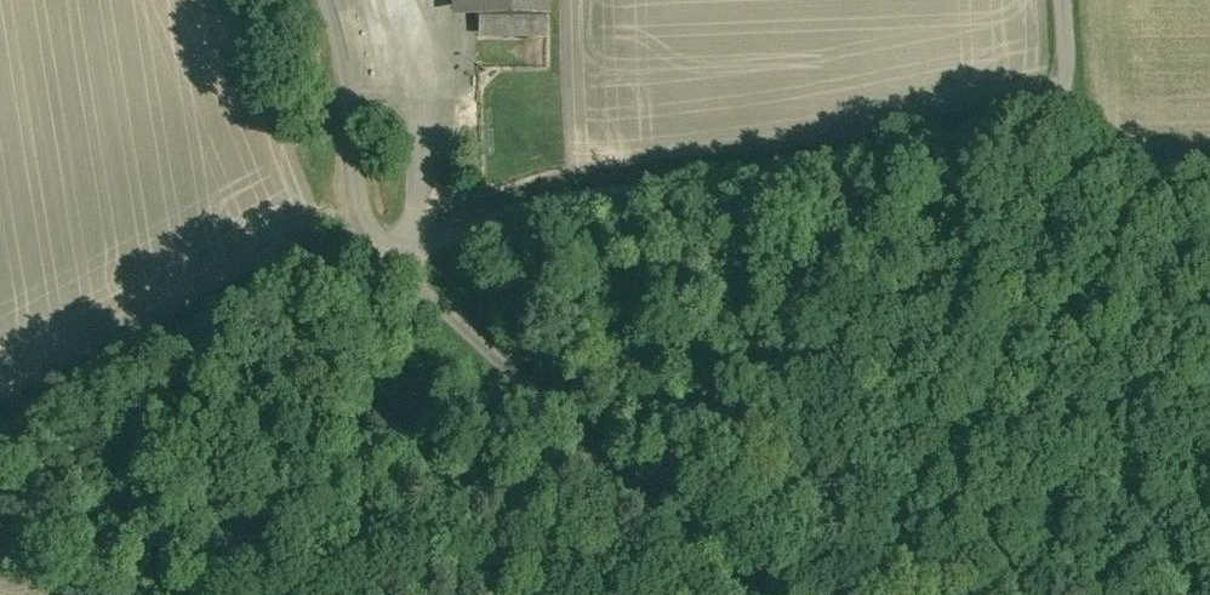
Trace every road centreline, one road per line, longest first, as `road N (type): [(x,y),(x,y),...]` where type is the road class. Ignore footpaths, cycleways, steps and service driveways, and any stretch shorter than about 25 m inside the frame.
road 1 (unclassified): [(391,267),(501,219),(584,199),(795,179),(1023,131),(1054,97),(1059,0)]
road 2 (unclassified): [(391,267),(523,392),(641,537),(708,594)]
road 3 (unclassified): [(326,0),(352,130),(350,184),(359,216),(391,267)]

